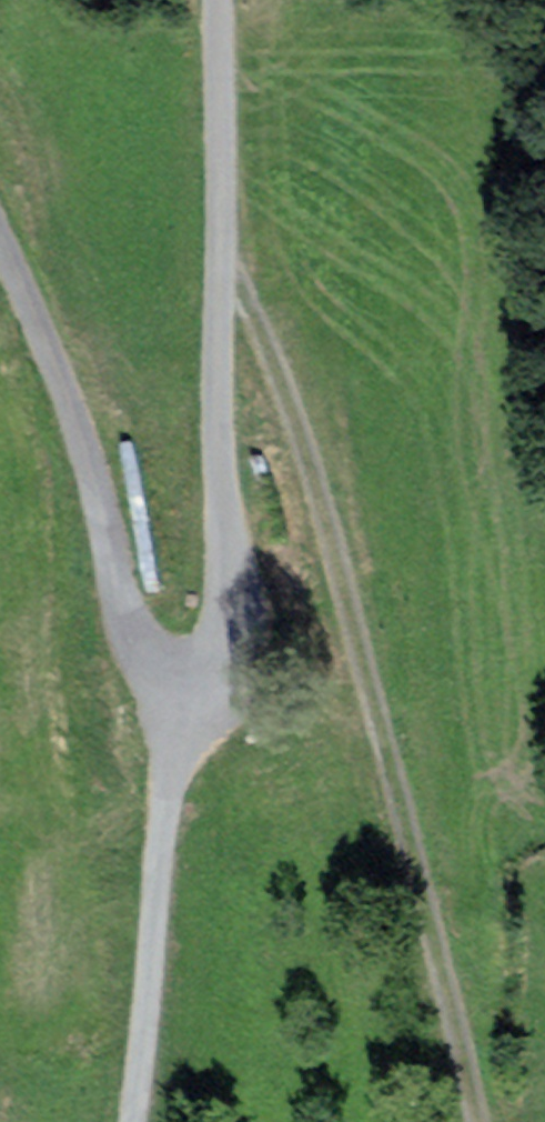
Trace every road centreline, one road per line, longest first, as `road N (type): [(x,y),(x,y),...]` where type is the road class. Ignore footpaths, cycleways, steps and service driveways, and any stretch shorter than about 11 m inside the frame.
road 1 (track): [(220,0),(212,282),(222,645),(171,727),(152,1121)]
road 2 (track): [(171,727),(102,574),(0,250)]

